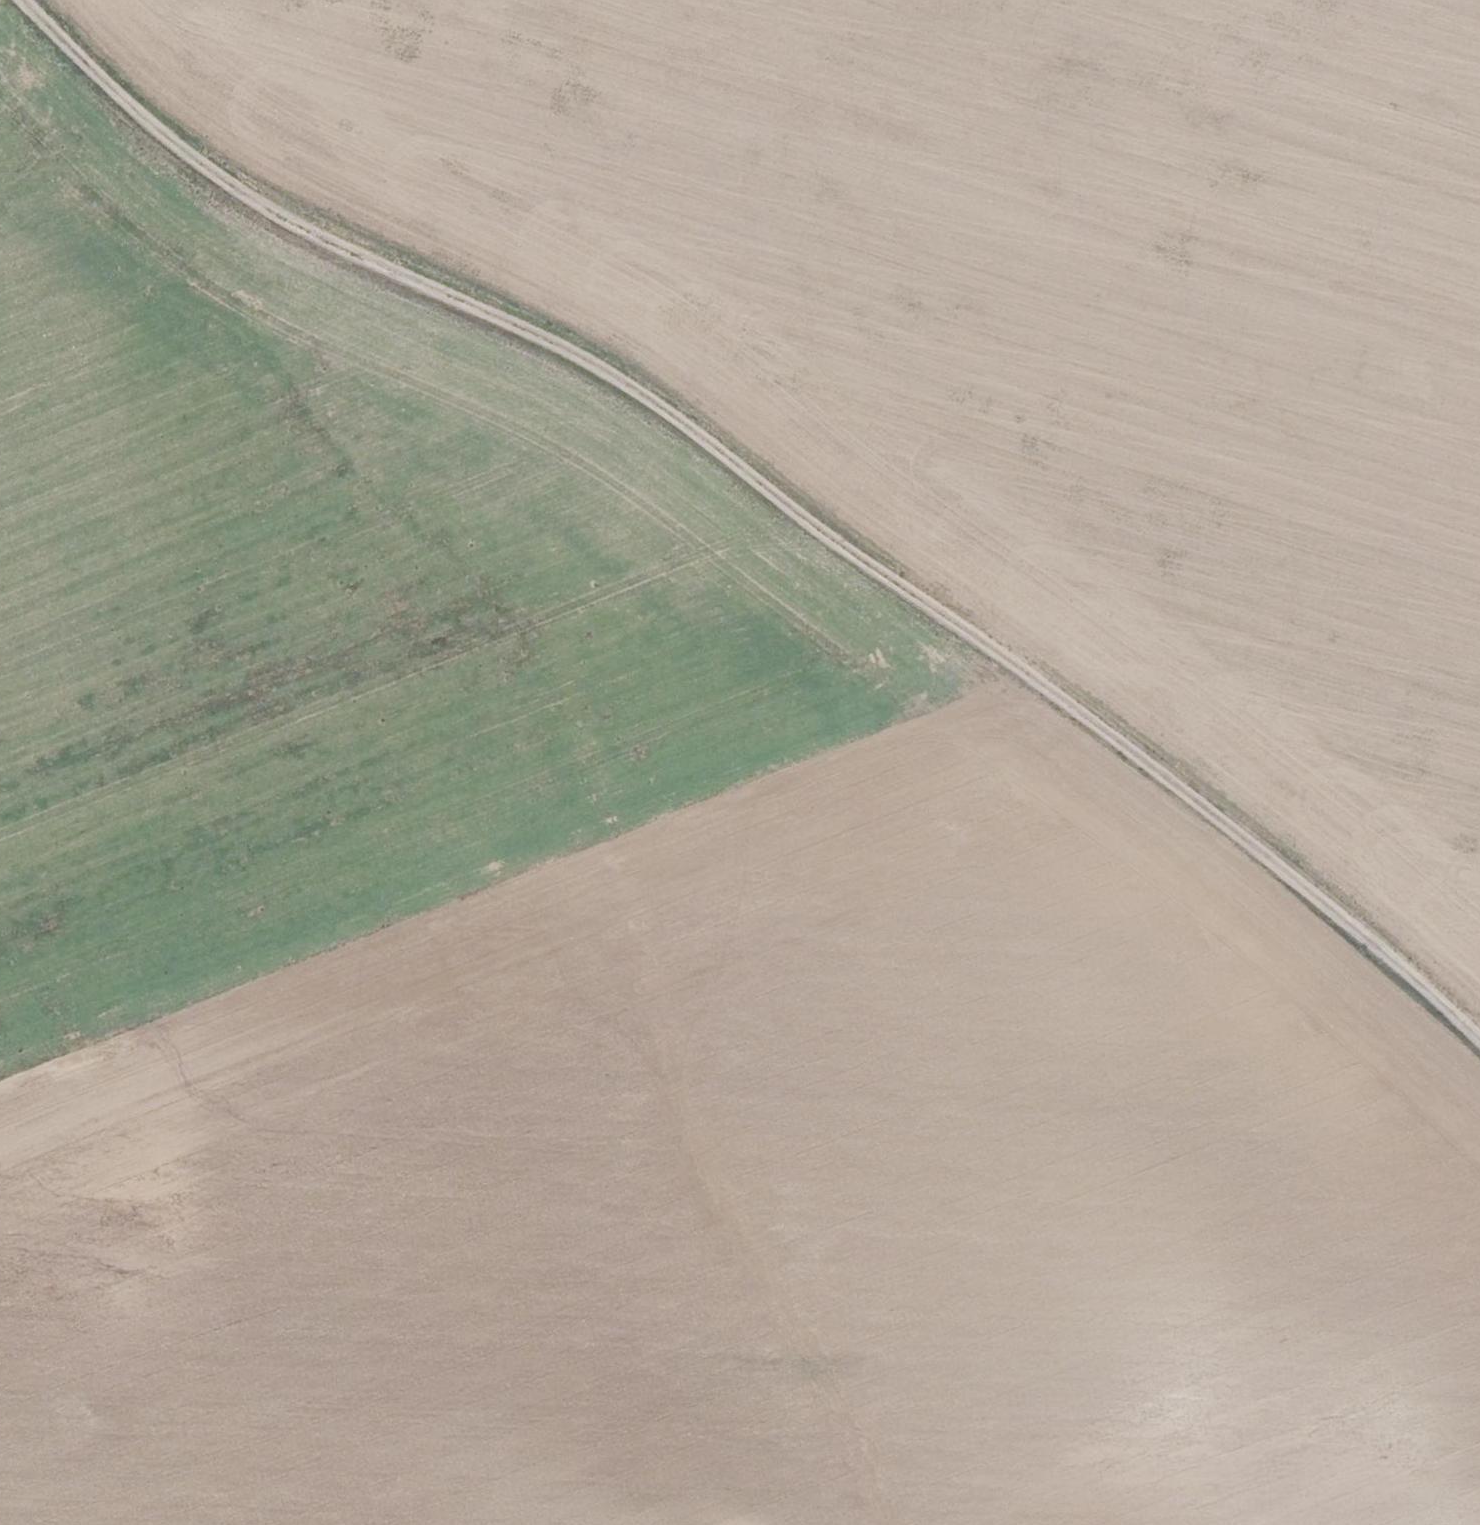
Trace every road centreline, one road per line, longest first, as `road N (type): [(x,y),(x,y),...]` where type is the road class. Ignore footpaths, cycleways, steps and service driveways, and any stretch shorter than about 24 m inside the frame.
road 1 (track): [(19,0),(123,99),(253,202),(541,346),(700,442),(1347,926),(1479,1041)]

